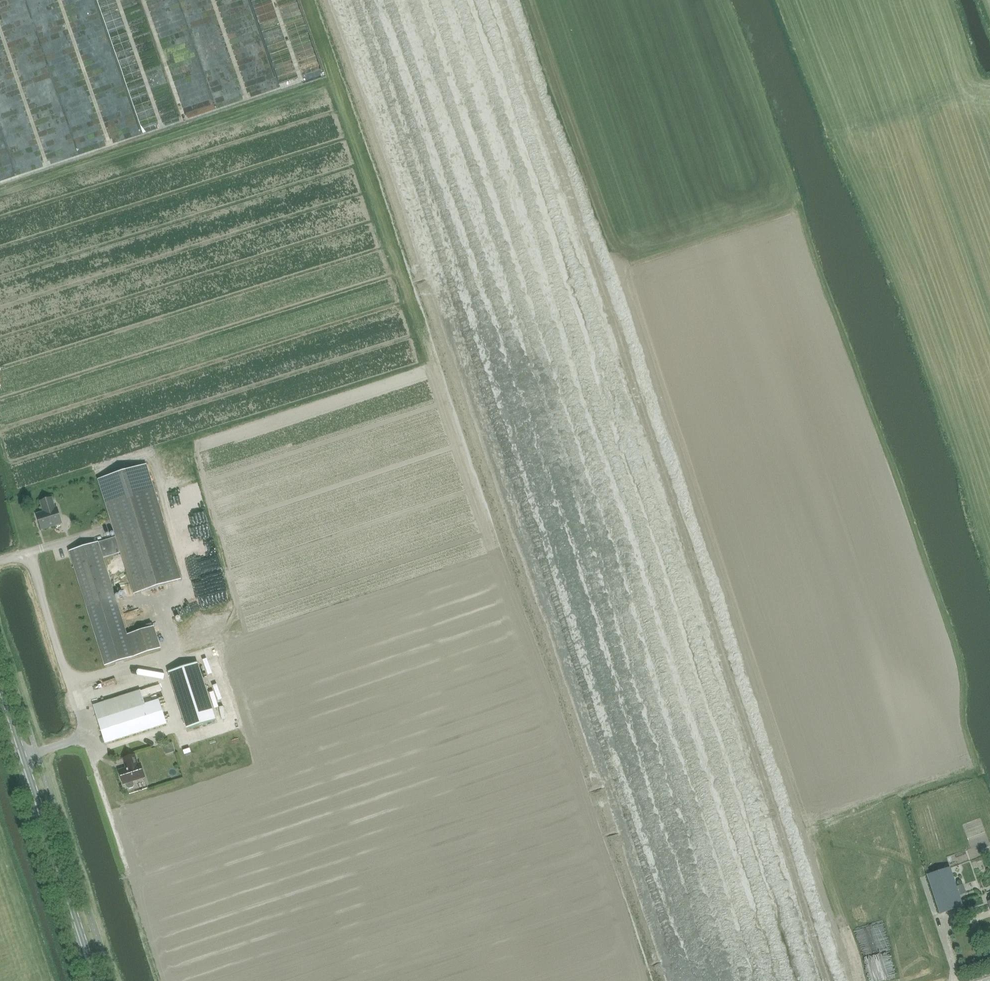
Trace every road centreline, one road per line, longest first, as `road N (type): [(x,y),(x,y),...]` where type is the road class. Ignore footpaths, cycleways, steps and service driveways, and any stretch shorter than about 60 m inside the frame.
road 1 (tertiary): [(92,980),(0,696)]

